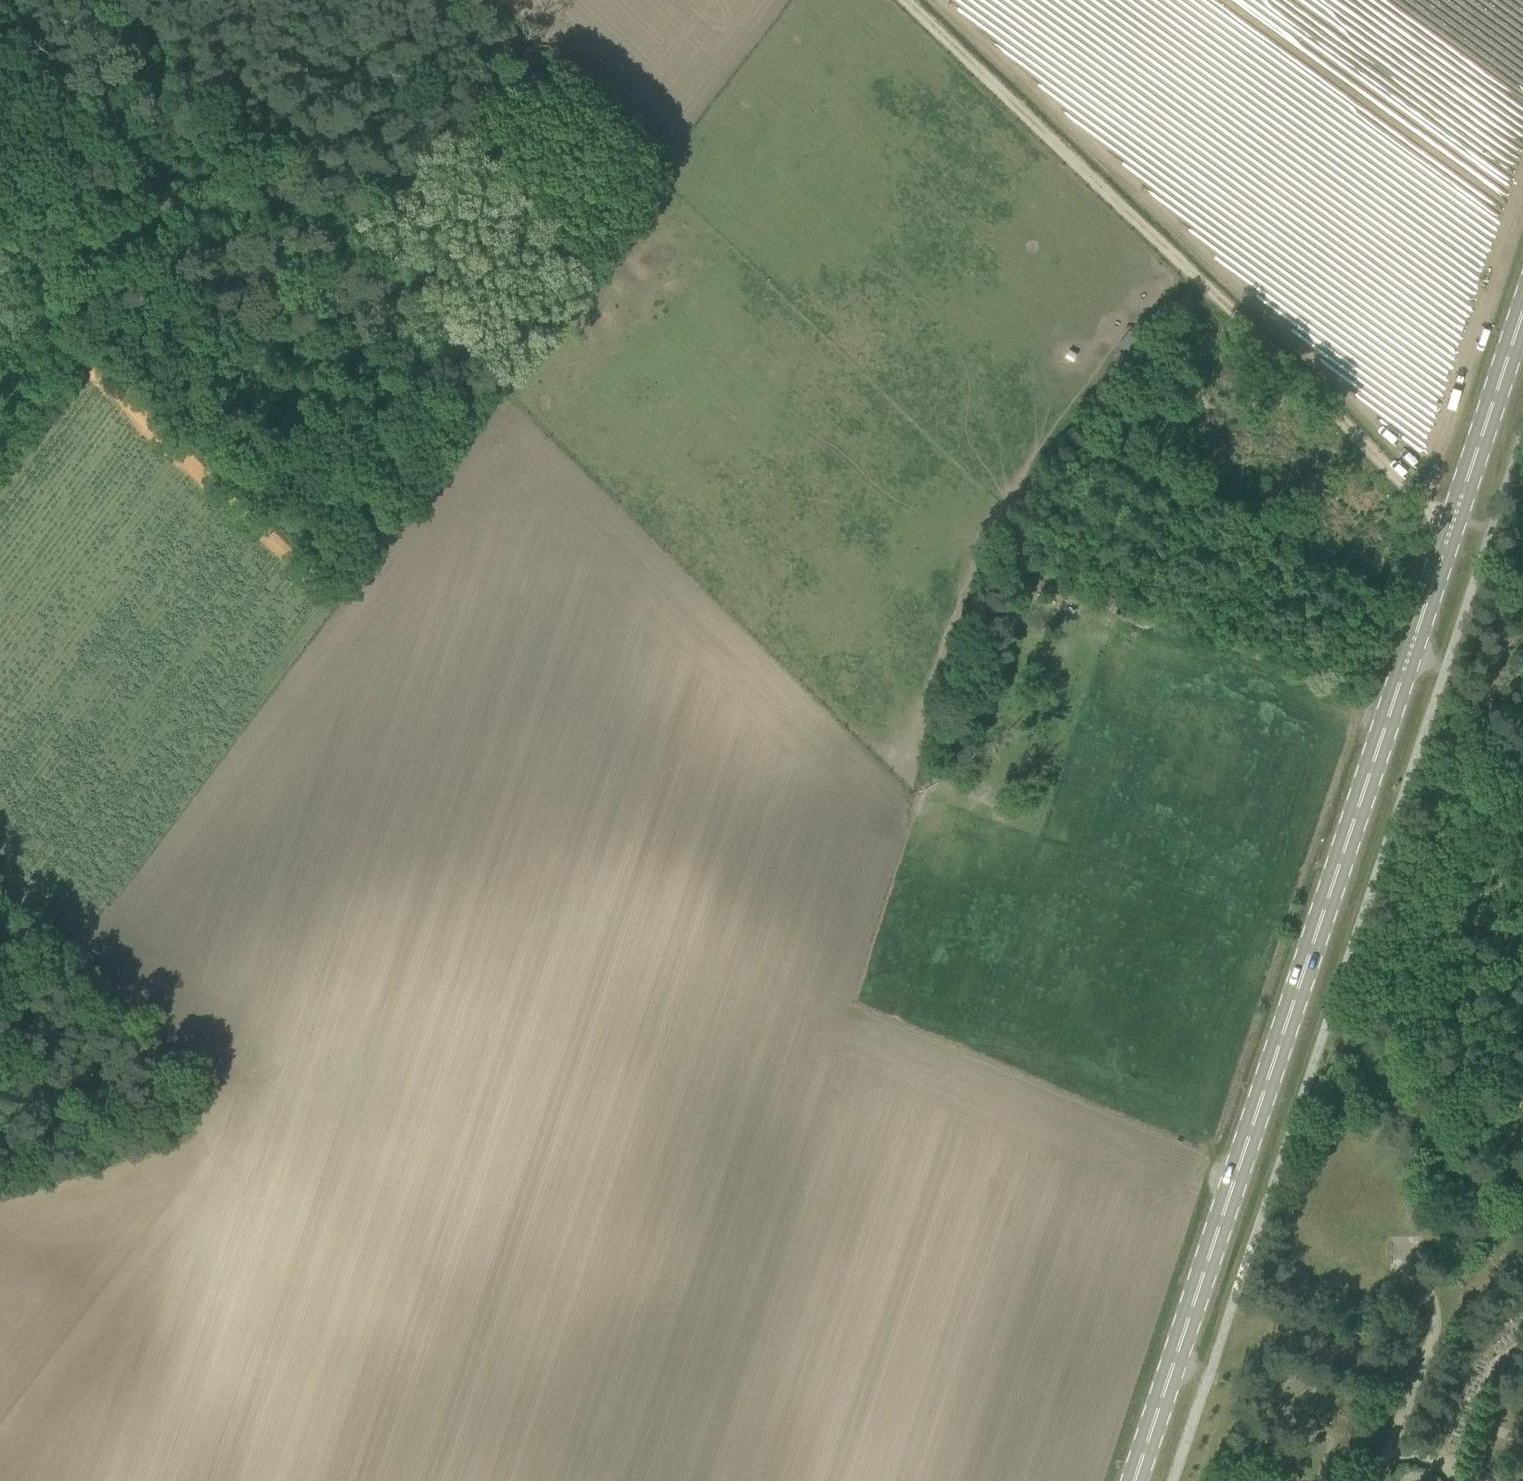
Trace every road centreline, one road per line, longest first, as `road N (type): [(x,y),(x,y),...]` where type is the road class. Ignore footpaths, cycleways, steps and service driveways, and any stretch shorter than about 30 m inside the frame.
road 1 (primary): [(1134,1480),(1522,309)]
road 2 (track): [(1456,520),(1390,473),(905,0)]

